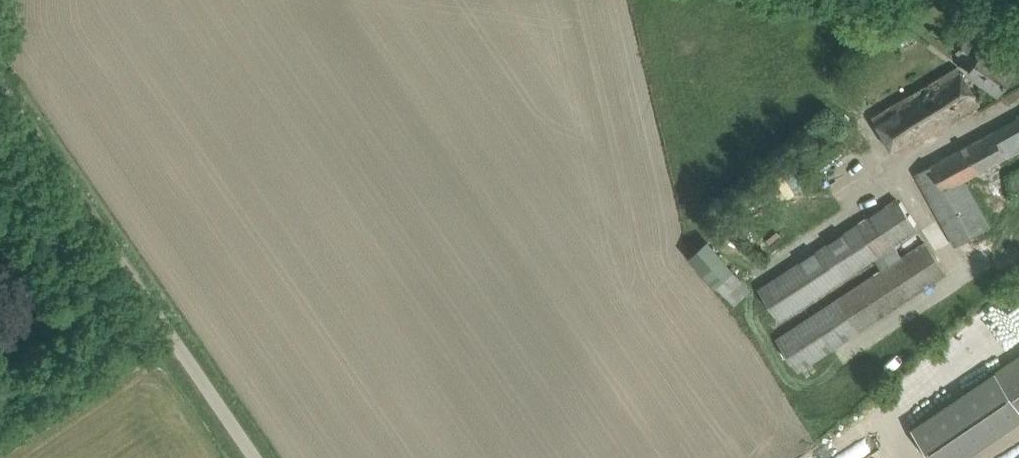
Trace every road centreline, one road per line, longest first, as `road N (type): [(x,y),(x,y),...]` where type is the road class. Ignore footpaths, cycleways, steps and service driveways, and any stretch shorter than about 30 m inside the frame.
road 1 (unclassified): [(254,457),(0,89)]

